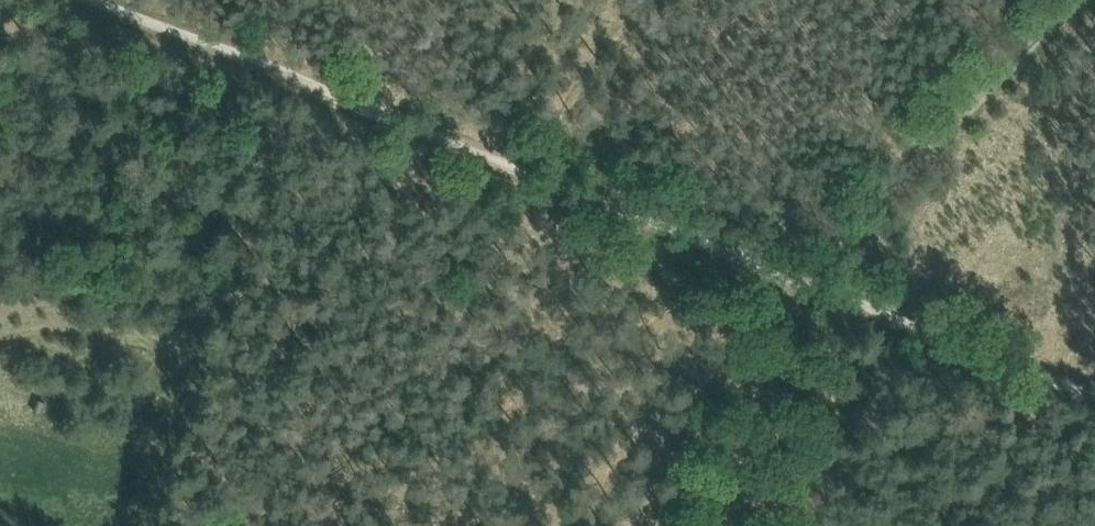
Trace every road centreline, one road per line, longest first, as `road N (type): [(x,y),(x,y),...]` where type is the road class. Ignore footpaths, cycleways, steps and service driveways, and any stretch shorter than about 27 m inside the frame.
road 1 (track): [(1094,392),(110,0)]
road 2 (track): [(1054,0),(802,270),(734,525)]
road 3 (track): [(319,82),(172,525)]

